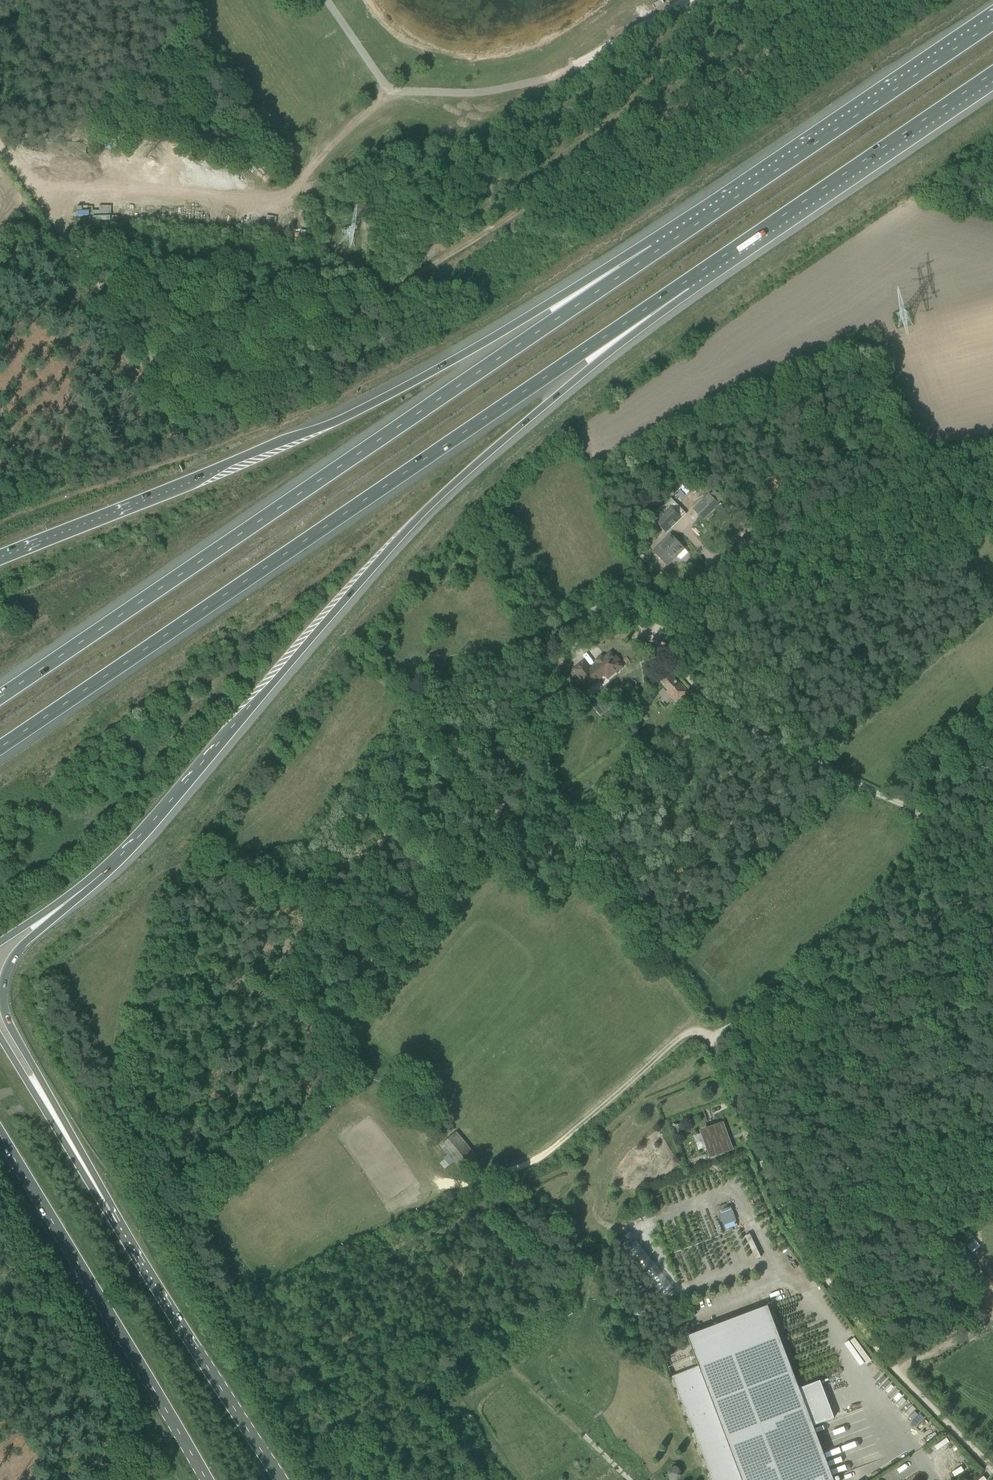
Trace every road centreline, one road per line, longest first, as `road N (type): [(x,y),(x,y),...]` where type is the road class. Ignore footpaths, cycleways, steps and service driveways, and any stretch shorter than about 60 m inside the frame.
road 1 (motorway): [(48,914),(125,850),(437,499),(685,282)]
road 2 (track): [(992,1471),(888,1363),(790,1227),(710,1037),(679,1038),(535,1160),(449,1184)]
road 3 (motorway): [(0,750),(685,282)]
road 4 (motorway): [(657,250),(0,698)]
road 5 (motorway): [(657,250),(333,423),(0,554)]
road 6 (primary): [(282,1479),(51,1117)]
road 7 (motorway): [(992,23),(657,250)]
road 8 (primary): [(0,1134),(203,1479)]
road 9 (motorway): [(685,282),(992,73)]
road 10 (track): [(710,1037),(867,908),(904,863),(928,811)]
road 11 (track): [(0,145),(180,394)]
road 12 (track): [(663,608),(653,640),(700,694),(821,765)]
road 13 (motorway): [(51,1117),(1,998),(11,957),(48,914)]
road 14 (unclassified): [(821,765),(992,849)]

